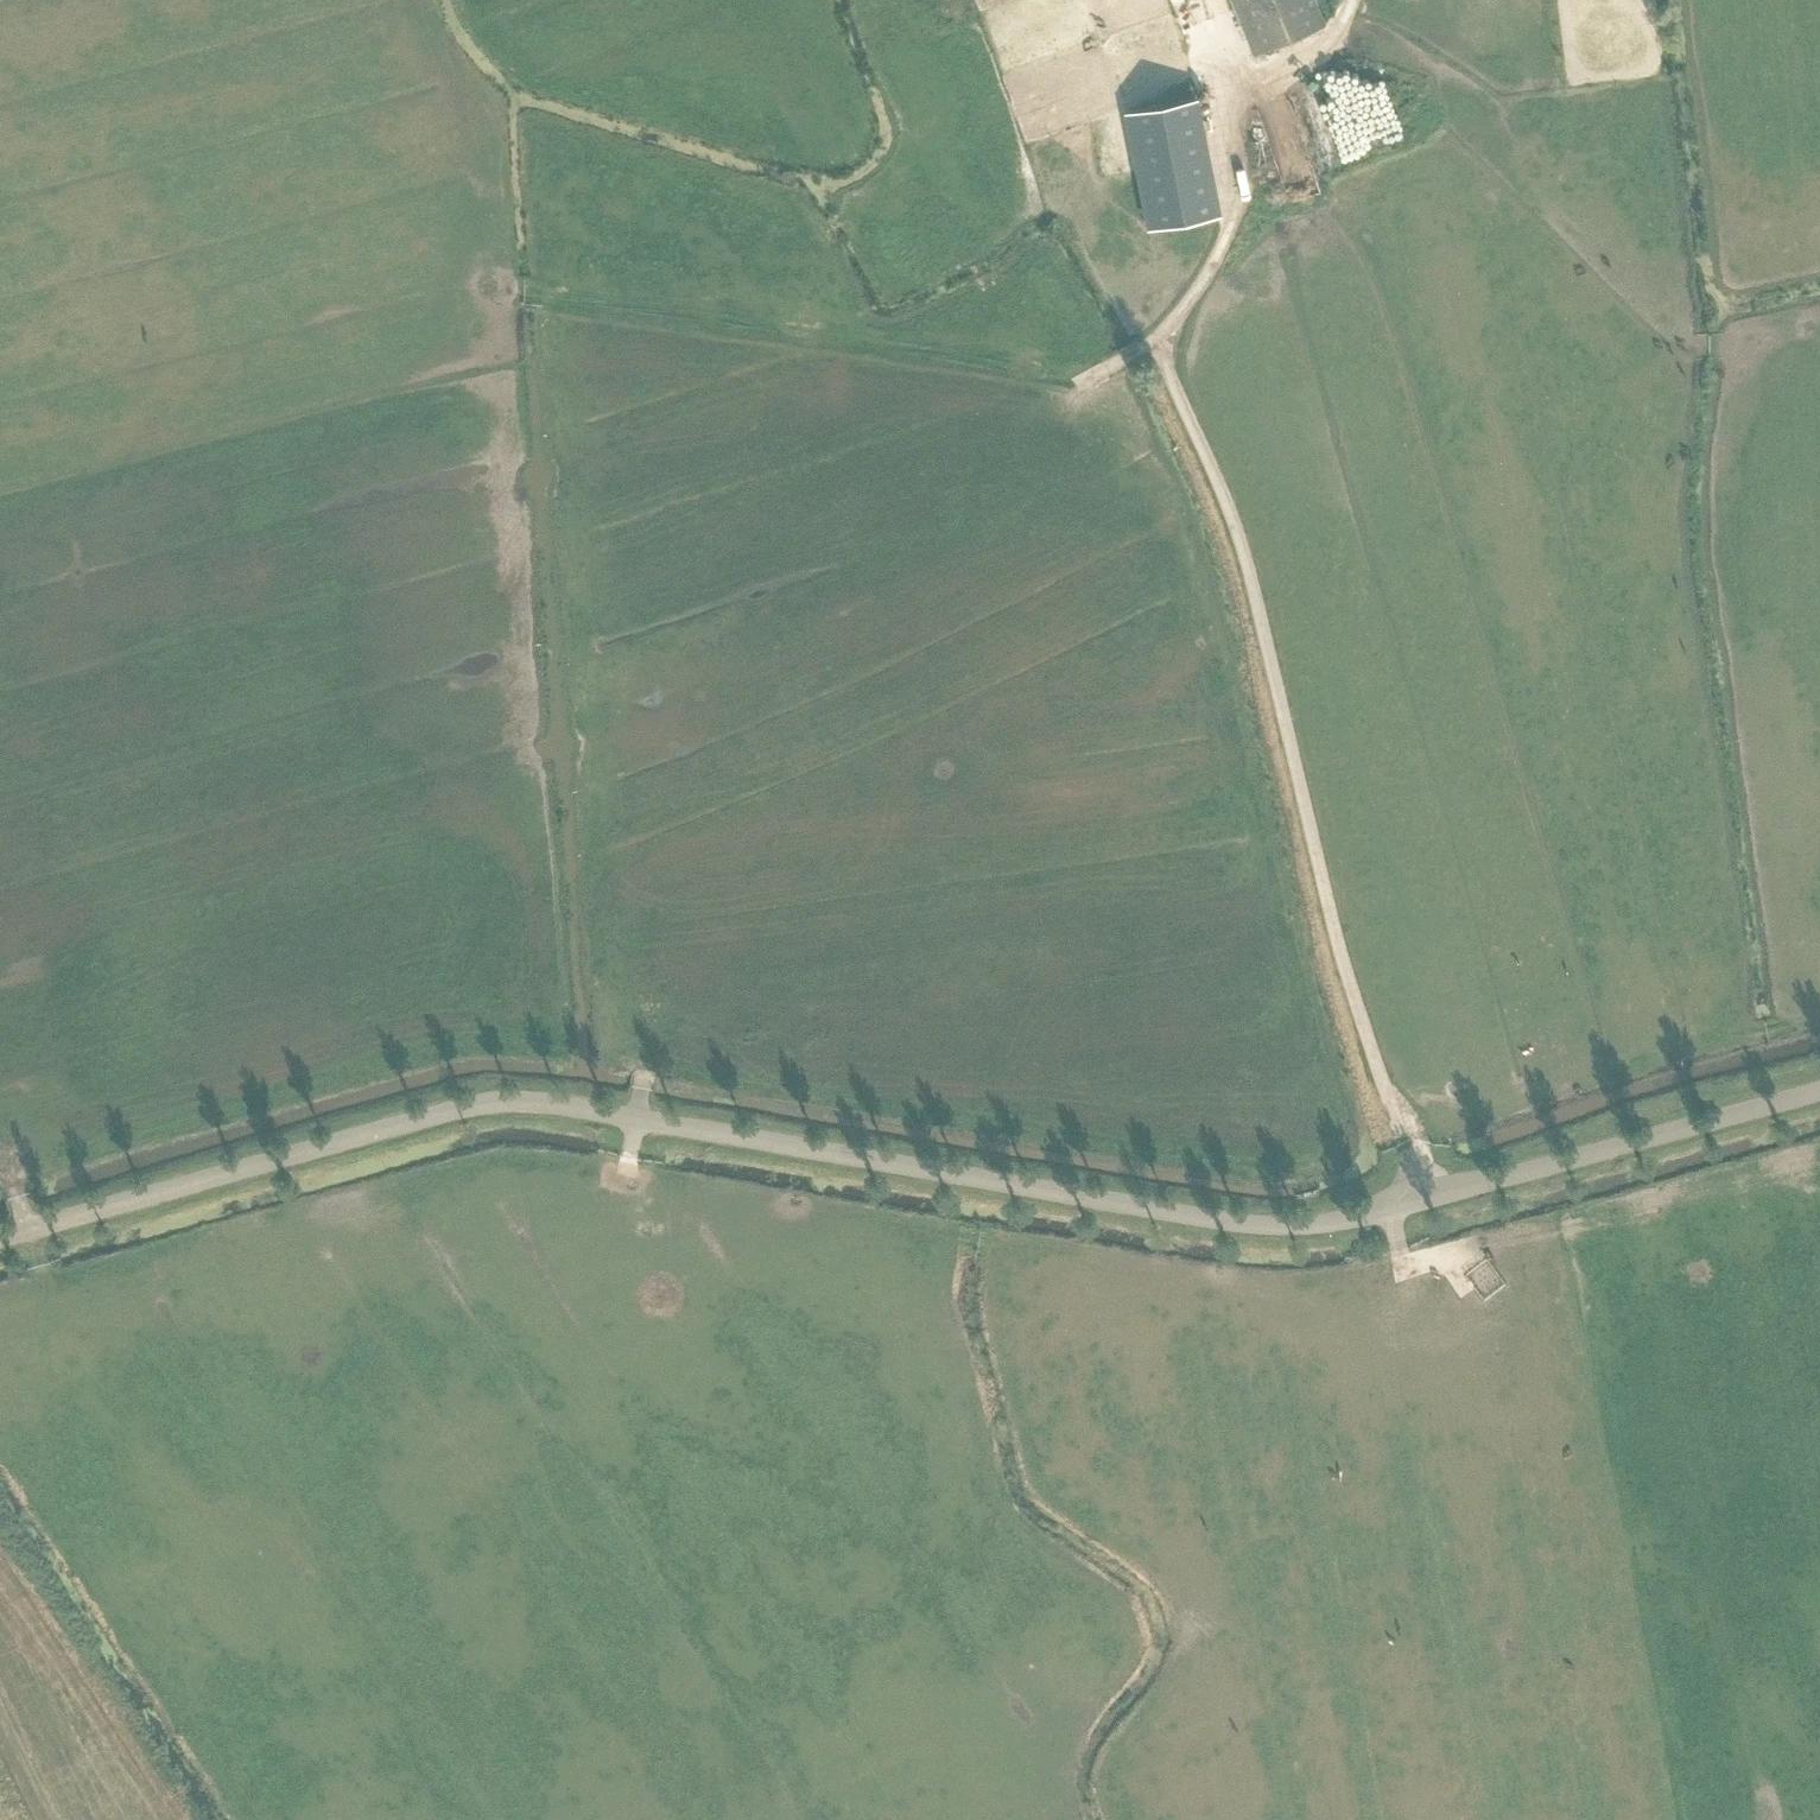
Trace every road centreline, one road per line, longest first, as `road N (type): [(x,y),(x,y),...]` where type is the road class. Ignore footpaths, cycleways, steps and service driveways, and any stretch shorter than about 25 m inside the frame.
road 1 (unclassified): [(0,1236),(504,1100),(1280,1226),(1343,1221),(1819,1092)]
road 2 (track): [(1422,1199),(1316,864),(1241,542),(1159,344),(1212,271),(1234,211),(1229,102)]

